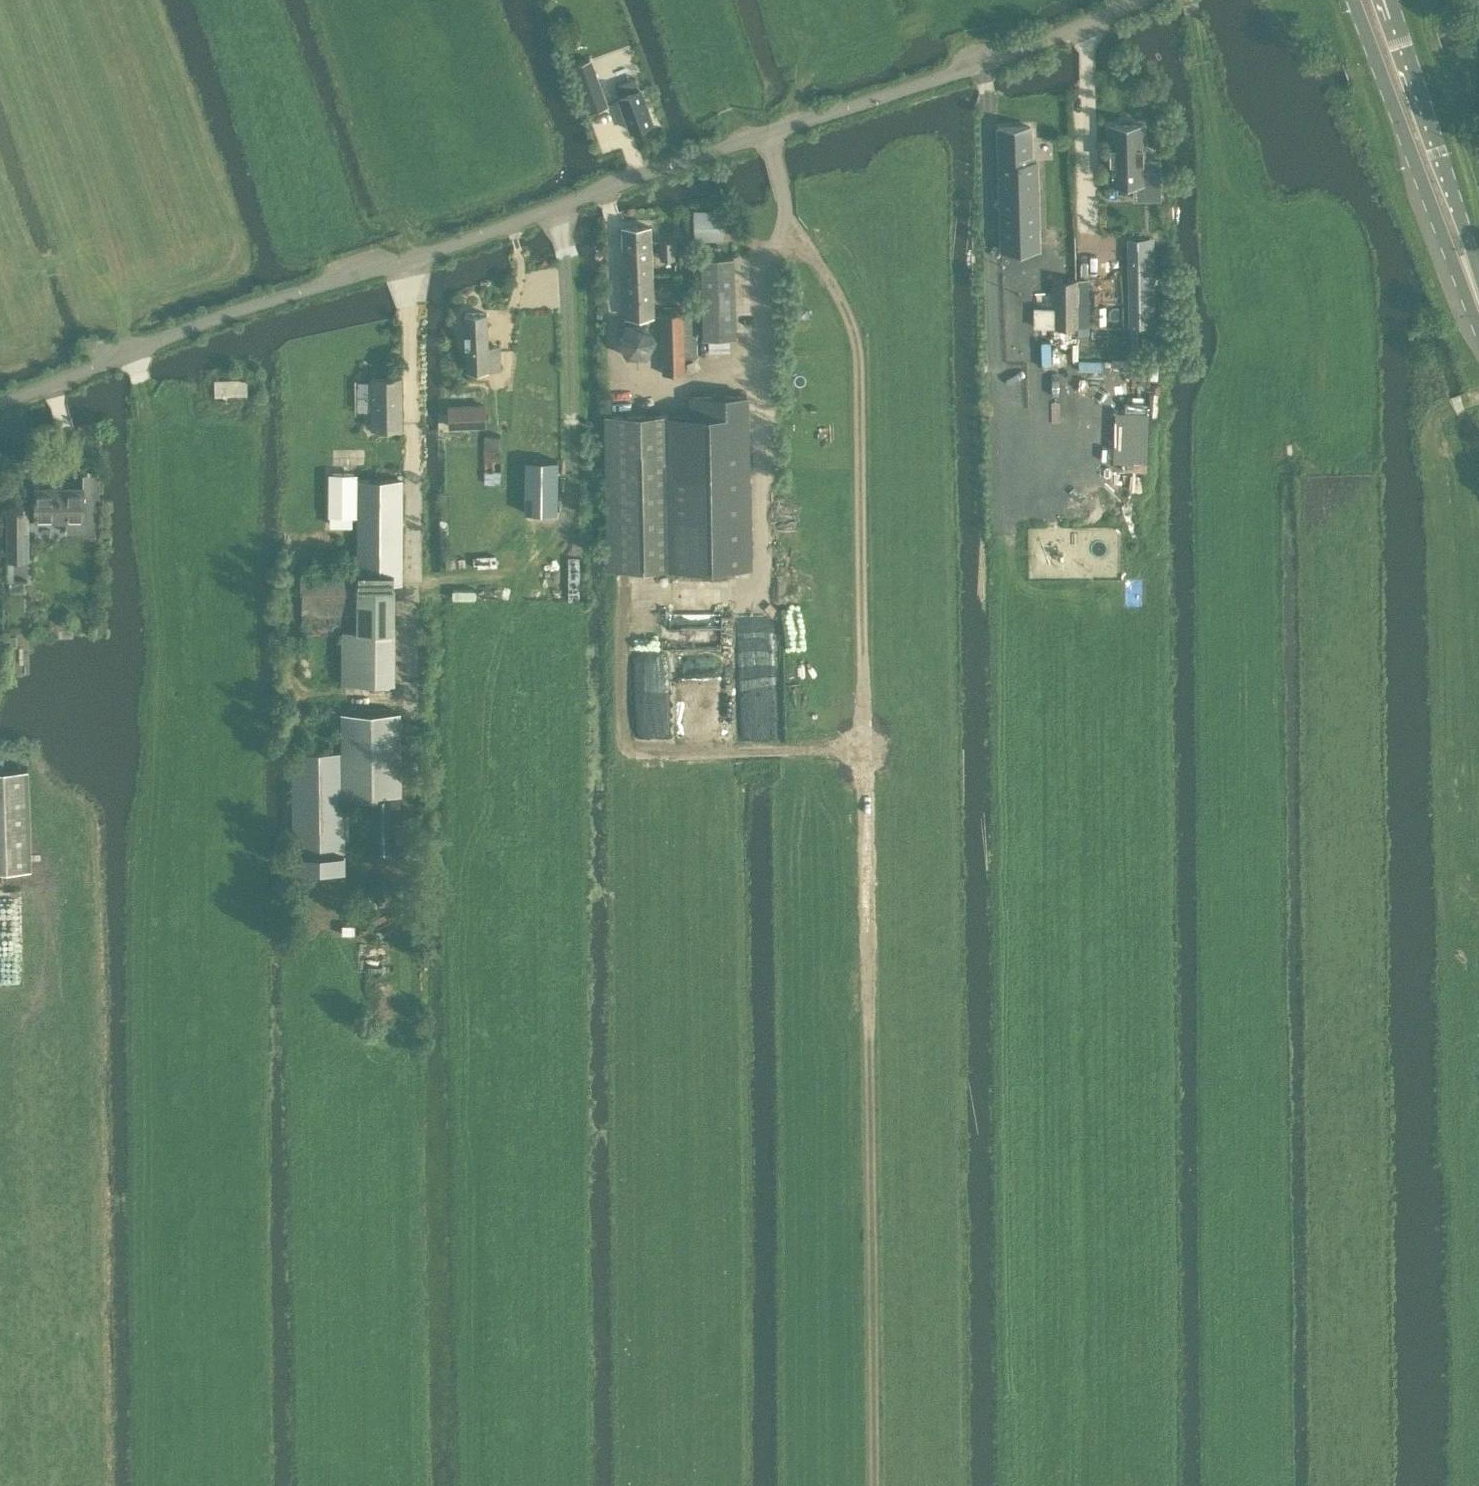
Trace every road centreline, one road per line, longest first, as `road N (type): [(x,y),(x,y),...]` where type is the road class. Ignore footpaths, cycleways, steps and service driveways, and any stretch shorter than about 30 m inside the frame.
road 1 (track): [(875,1485),(863,329),(787,220)]
road 2 (unclassified): [(0,402),(1140,0)]
road 3 (primary): [(1478,288),(1382,0)]

